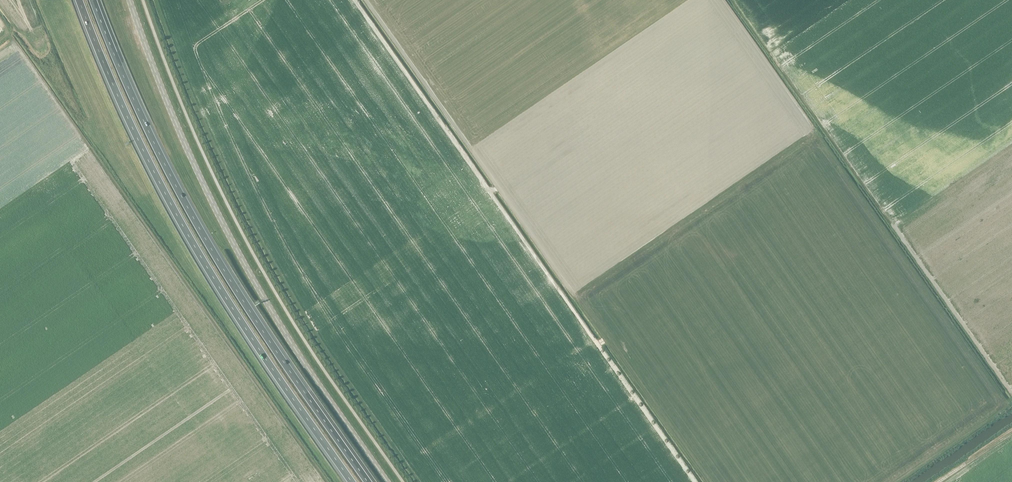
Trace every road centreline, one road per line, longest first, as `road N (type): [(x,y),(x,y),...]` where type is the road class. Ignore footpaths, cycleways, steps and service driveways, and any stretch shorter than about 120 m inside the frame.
road 1 (motorway): [(368,481),(194,218),(93,0)]
road 2 (motorway): [(79,0),(128,119),(199,253),(352,481)]
road 3 (tertiary): [(388,481),(284,331),(222,222),(130,0)]

